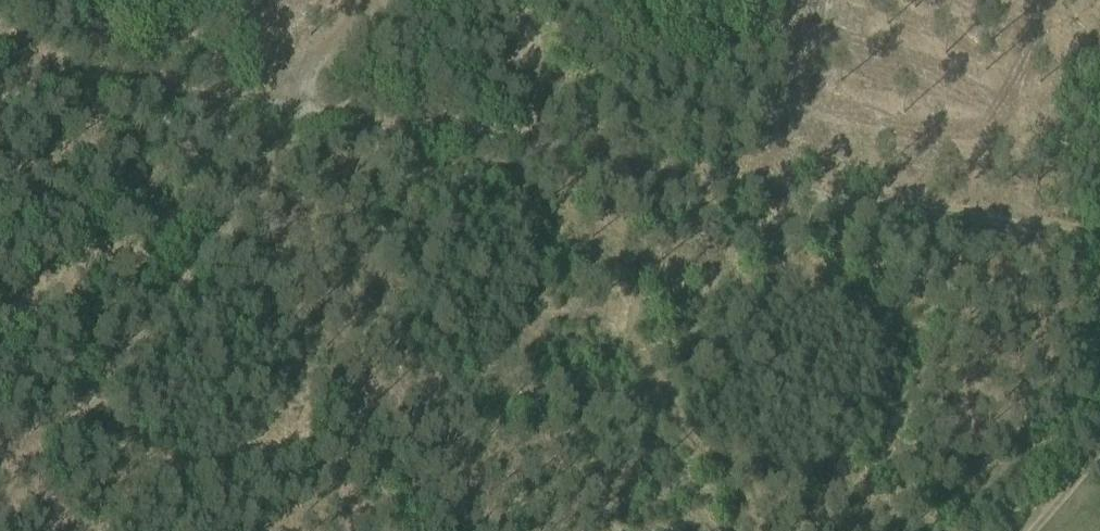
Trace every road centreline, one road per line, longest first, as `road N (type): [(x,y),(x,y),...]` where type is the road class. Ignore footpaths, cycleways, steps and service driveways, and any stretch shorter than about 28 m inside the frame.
road 1 (track): [(0,37),(29,60),(84,80),(1099,240)]
road 2 (track): [(305,115),(0,503)]
road 3 (track): [(372,0),(277,110)]

